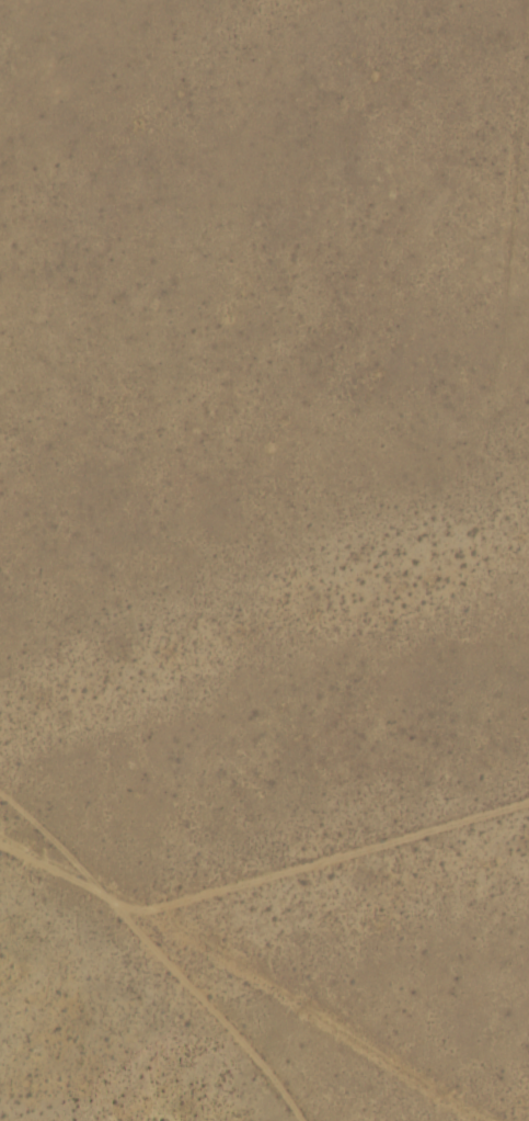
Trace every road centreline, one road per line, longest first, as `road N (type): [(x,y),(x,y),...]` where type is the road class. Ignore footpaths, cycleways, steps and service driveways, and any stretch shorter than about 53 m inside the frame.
road 1 (track): [(251,1120),(111,925),(0,813)]

